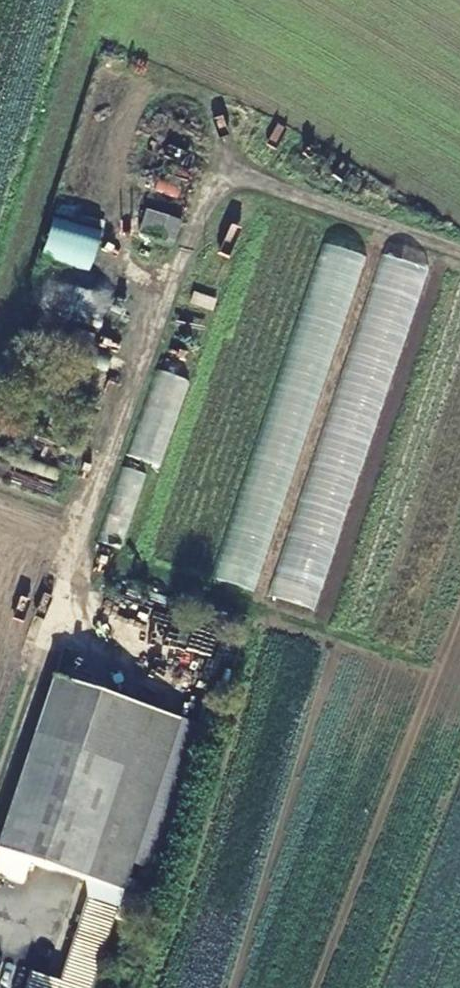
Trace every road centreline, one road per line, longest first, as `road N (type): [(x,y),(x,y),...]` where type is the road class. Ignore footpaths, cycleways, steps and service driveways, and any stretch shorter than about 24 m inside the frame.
road 1 (track): [(459,250),(244,182),(212,180),(0,784)]

